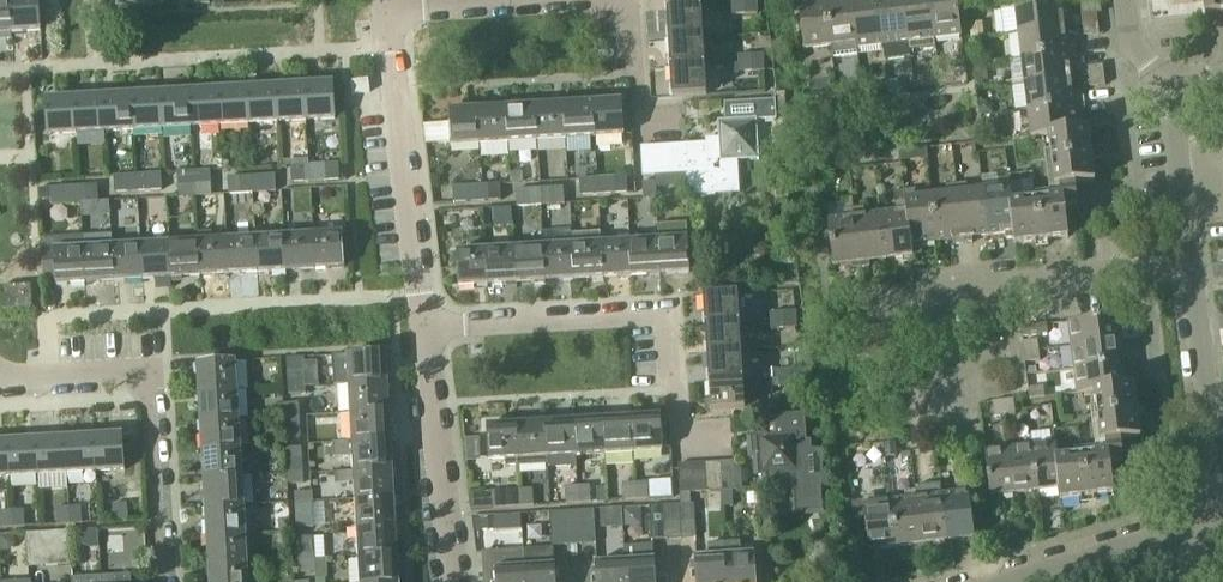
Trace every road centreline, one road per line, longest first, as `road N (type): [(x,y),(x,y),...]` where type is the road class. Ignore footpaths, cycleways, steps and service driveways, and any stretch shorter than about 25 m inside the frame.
road 1 (residential): [(682,430),(667,308),(425,325)]
road 2 (residential): [(839,297),(1191,262)]
road 3 (residential): [(164,581),(144,373),(0,371)]
road 4 (residential): [(999,581),(1182,526),(1220,502),(1207,397)]
road 5 (residential): [(425,325),(383,12)]
road 6 (residential): [(456,581),(425,325)]
road 7 (residential): [(569,0),(383,12)]
road 8 (residential): [(1191,262),(1170,81)]
road 9 (residential): [(1207,397),(1191,262)]

